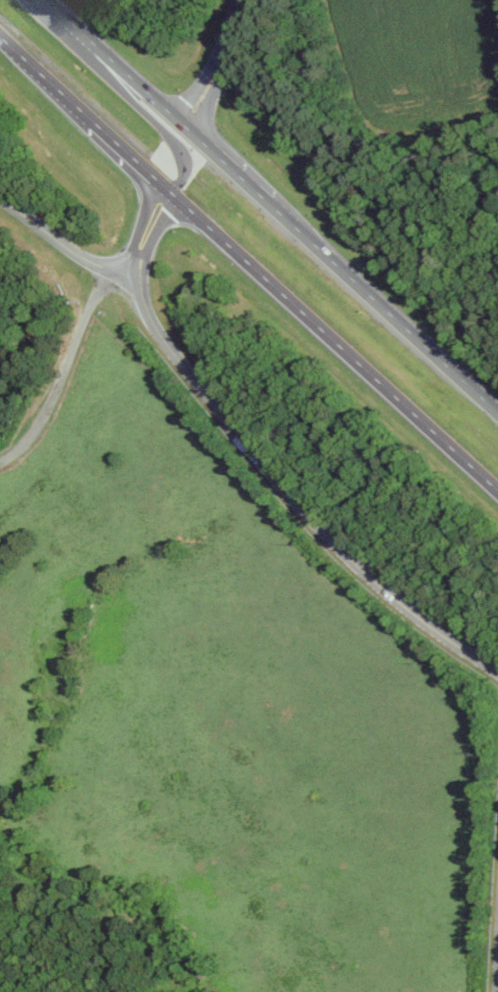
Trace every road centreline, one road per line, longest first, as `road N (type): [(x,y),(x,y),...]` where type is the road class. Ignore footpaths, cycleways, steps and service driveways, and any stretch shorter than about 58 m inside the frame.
road 1 (residential): [(497,666),(331,541),(122,286)]
road 2 (motorway): [(167,188),(497,491)]
road 3 (motorway): [(497,402),(192,124)]
road 4 (residential): [(122,286),(239,0)]
road 5 (trunk): [(0,36),(167,188)]
road 6 (residential): [(122,286),(96,308),(39,430),(0,465)]
road 7 (trunk): [(192,124),(56,0)]
road 8 (residential): [(122,286),(0,204)]

